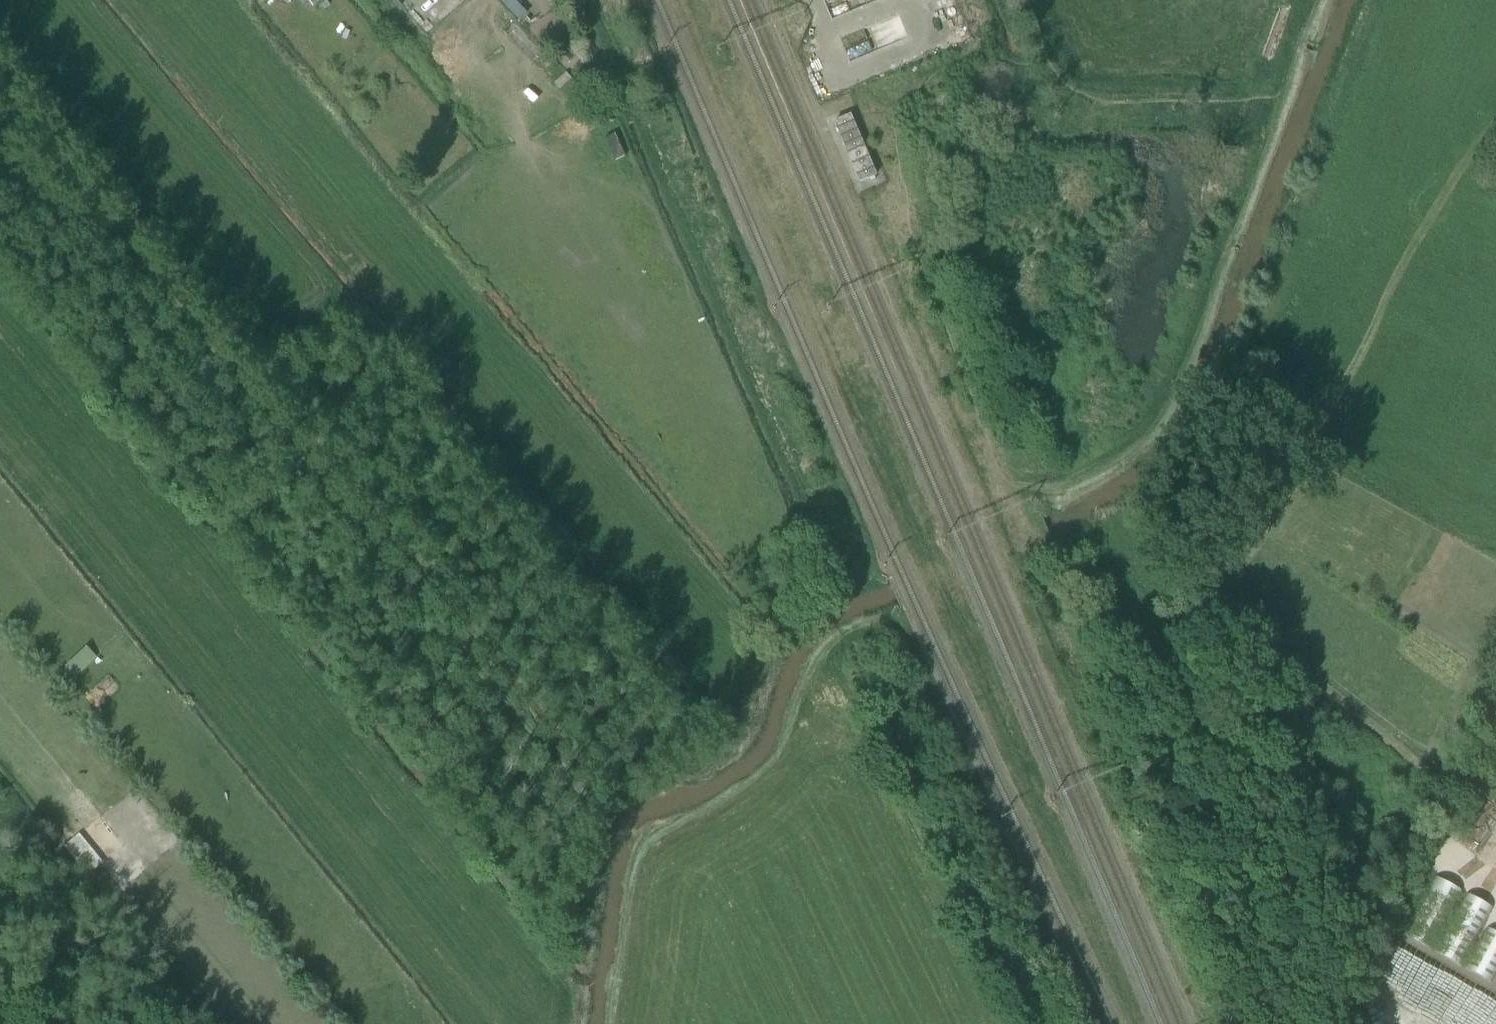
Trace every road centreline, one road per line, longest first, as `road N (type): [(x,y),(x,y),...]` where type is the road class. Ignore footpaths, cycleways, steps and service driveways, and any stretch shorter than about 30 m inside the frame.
road 1 (track): [(849,194),(767,0)]

